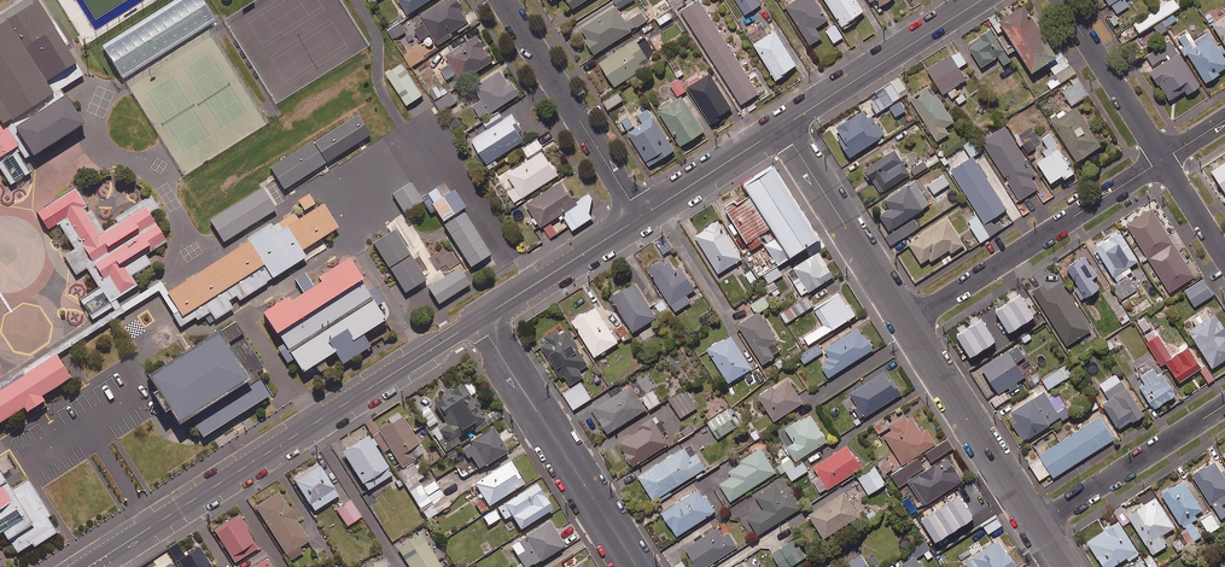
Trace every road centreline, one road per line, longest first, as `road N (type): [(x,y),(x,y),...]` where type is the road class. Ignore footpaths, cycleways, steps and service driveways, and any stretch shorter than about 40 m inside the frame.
road 1 (tertiary): [(478,320),(88,566)]
road 2 (residential): [(907,323),(1164,159)]
road 3 (residential): [(478,320),(635,566)]
road 4 (residential): [(503,0),(641,217)]
road 5 (residential): [(1036,526),(907,323)]
road 6 (tertiary): [(981,0),(782,127)]
road 7 (residential): [(907,323),(782,127)]
road 8 (residential): [(1036,526),(1224,405)]
road 9 (tertiary): [(641,217),(478,320)]
road 10 (residential): [(1164,159),(1061,0)]
road 11 (tertiary): [(782,127),(641,217)]

